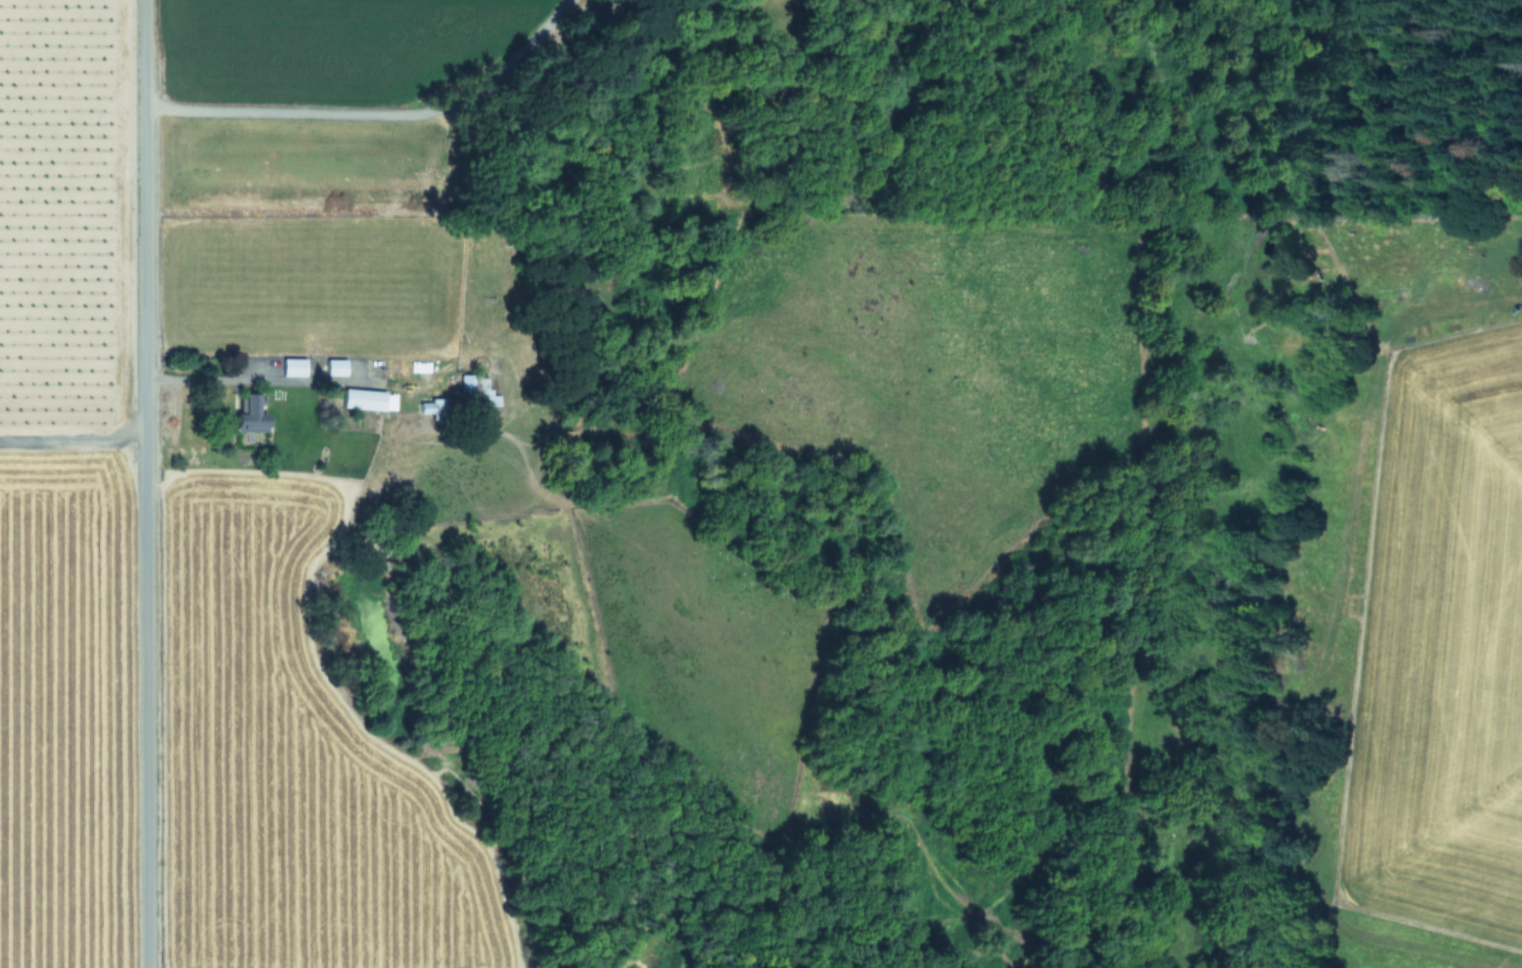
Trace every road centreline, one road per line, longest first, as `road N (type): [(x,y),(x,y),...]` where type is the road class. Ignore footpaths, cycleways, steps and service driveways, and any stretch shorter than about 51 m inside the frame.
road 1 (residential): [(145,967),(142,0)]

